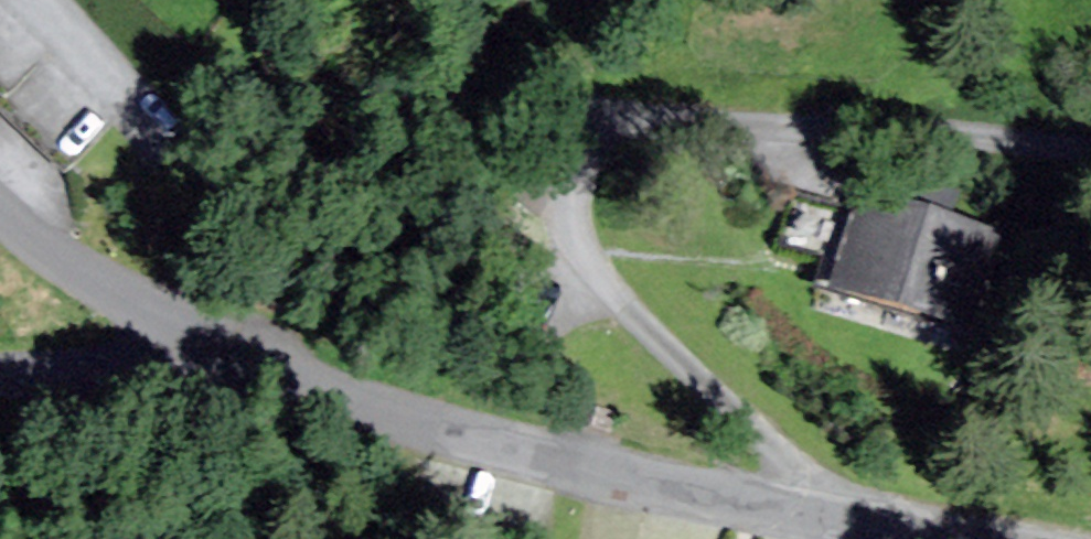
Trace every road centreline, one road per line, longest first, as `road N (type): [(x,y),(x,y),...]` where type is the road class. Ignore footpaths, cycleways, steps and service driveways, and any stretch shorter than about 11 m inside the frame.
road 1 (residential): [(798,519),(795,483),(700,394),(571,253),(570,180),(598,141),(626,129),(904,137),(1090,163)]
road 2 (unclassified): [(798,519),(237,377)]
road 3 (residential): [(237,377),(44,256),(0,219)]
road 4 (unclassified): [(237,377),(0,376)]
road 5 (unclassified): [(921,538),(798,519)]

